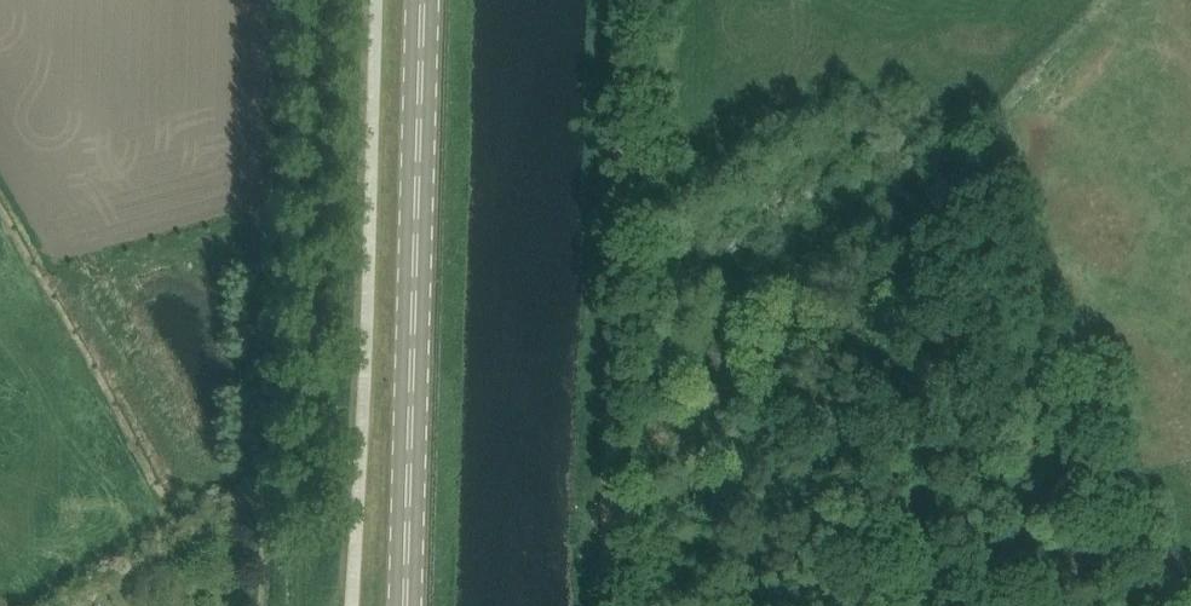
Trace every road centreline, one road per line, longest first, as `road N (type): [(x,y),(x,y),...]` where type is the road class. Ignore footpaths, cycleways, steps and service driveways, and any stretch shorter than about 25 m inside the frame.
road 1 (secondary): [(406,605),(423,0)]
road 2 (unclassified): [(609,605),(624,0)]

